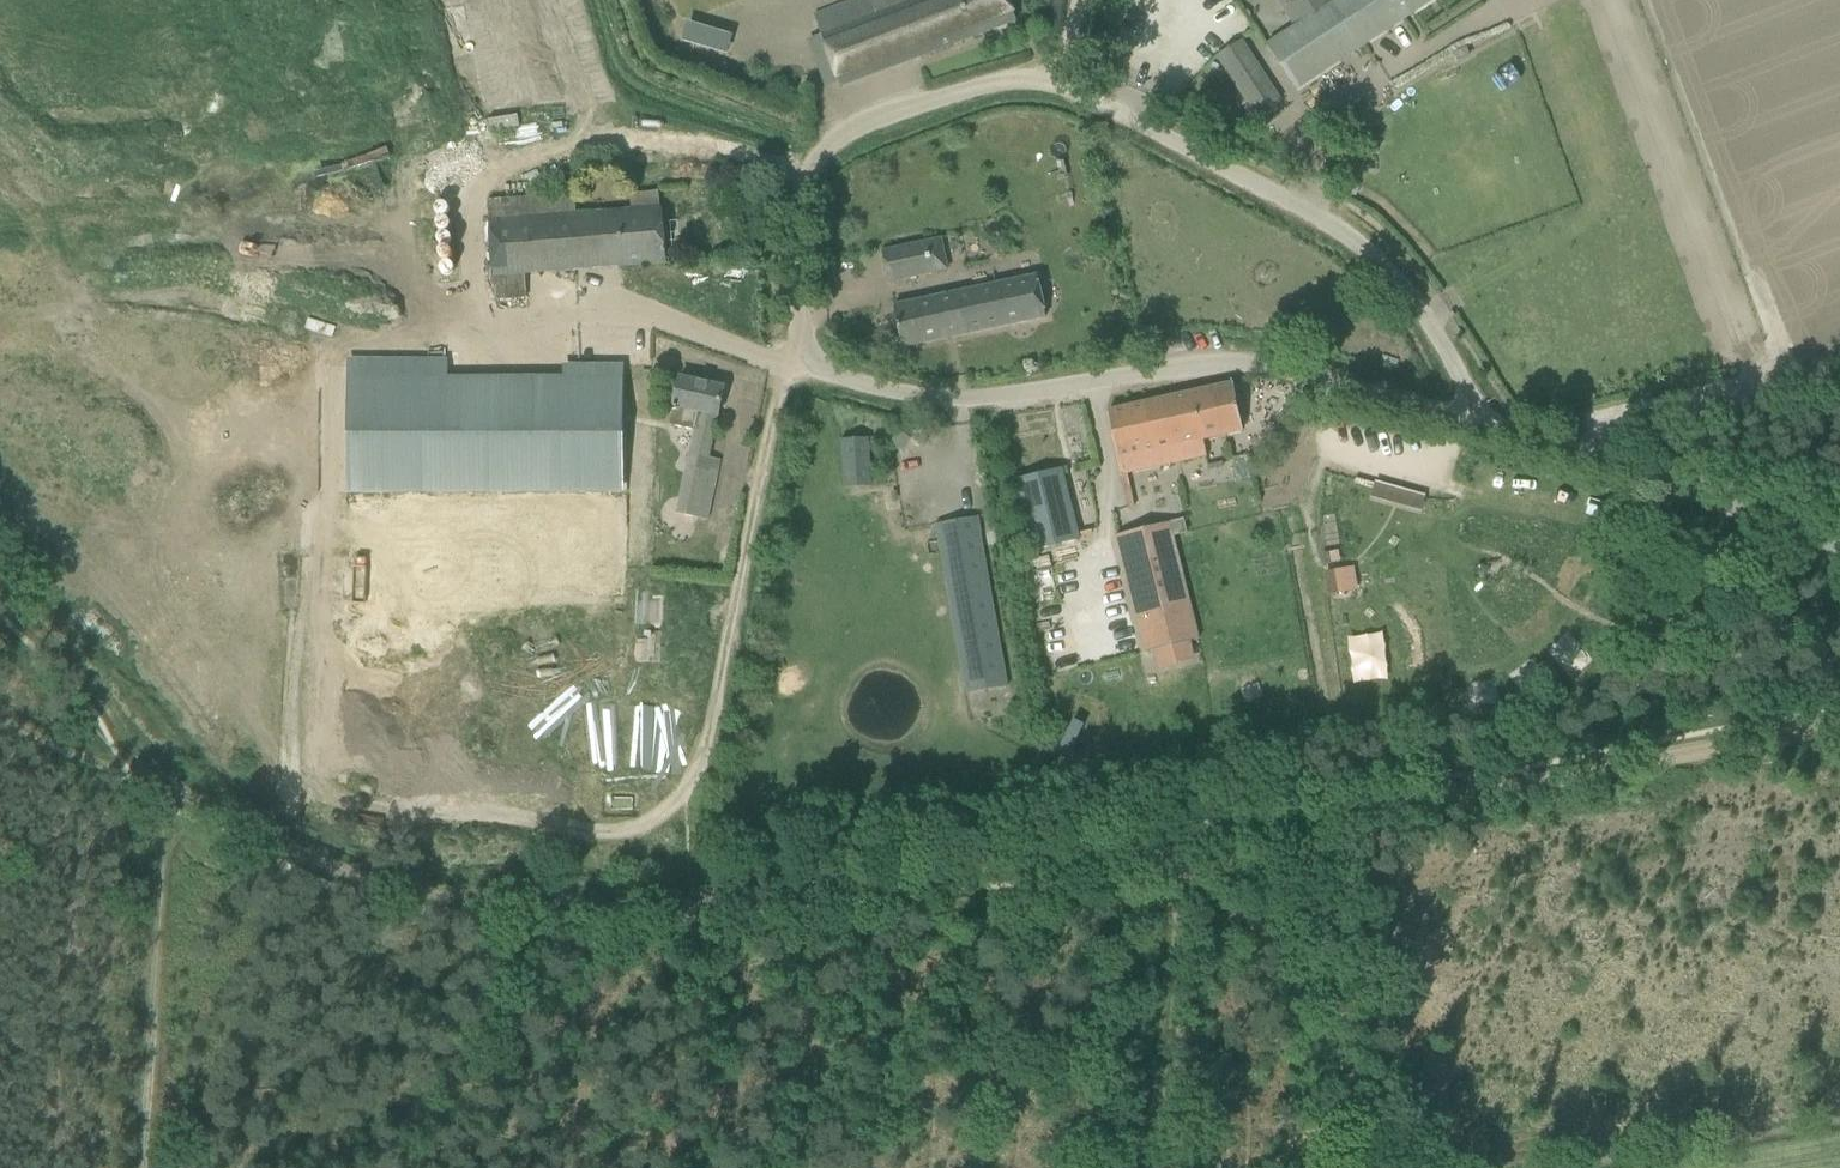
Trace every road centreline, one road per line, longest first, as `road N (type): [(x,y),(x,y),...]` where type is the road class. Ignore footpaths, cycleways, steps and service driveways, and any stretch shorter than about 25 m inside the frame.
road 1 (unclassified): [(1481,425),(1420,308),(1374,257),(1228,169),(1054,83),(1016,77),(883,118),(845,135),(812,166),(803,189),(799,299),(809,351)]
road 2 (unclassified): [(1481,425),(1269,365),(1182,367),(965,399),(866,384),(826,372),(809,351)]
road 3 (track): [(1305,820),(1839,717)]
road 4 (track): [(171,798),(272,846),(431,900),(687,912)]
road 5 (track): [(687,912),(1180,842)]
road 6 (track): [(809,351),(778,383),(715,718),(689,797)]
road 7 (unclassified): [(1839,546),(1711,494),(1481,425)]
road 8 (track): [(140,1167),(171,798)]
road 9 (track): [(1371,1167),(1305,820)]
road 10 (track): [(1180,842),(1151,1167)]
road 11 (track): [(0,597),(98,696),(135,761),(171,798)]
road 12 (track): [(1591,457),(1839,374)]
road 13 (track): [(171,798),(0,713)]
road 14 (track): [(1305,820),(1180,842)]

